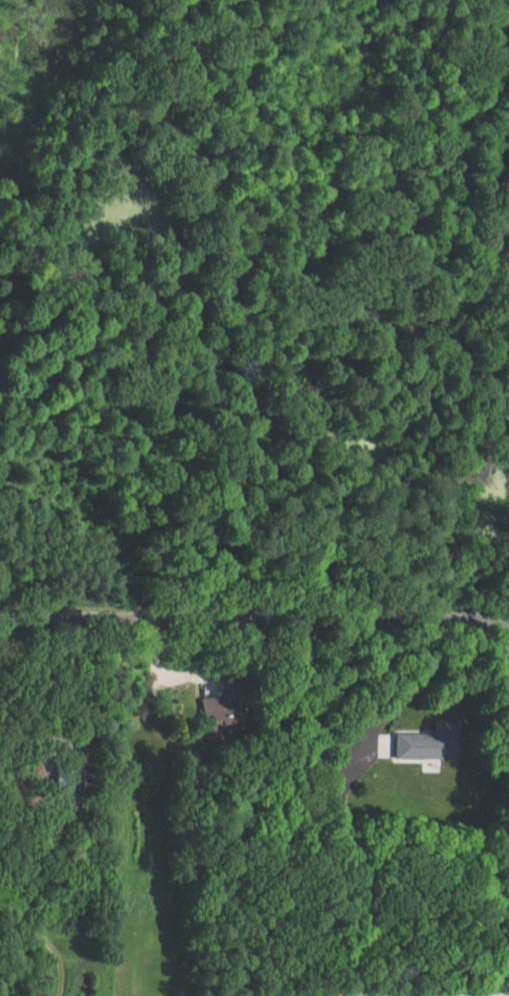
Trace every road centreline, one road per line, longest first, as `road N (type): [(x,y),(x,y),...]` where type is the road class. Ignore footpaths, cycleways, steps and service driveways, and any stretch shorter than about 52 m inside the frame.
road 1 (tertiary): [(508,621),(0,621)]

